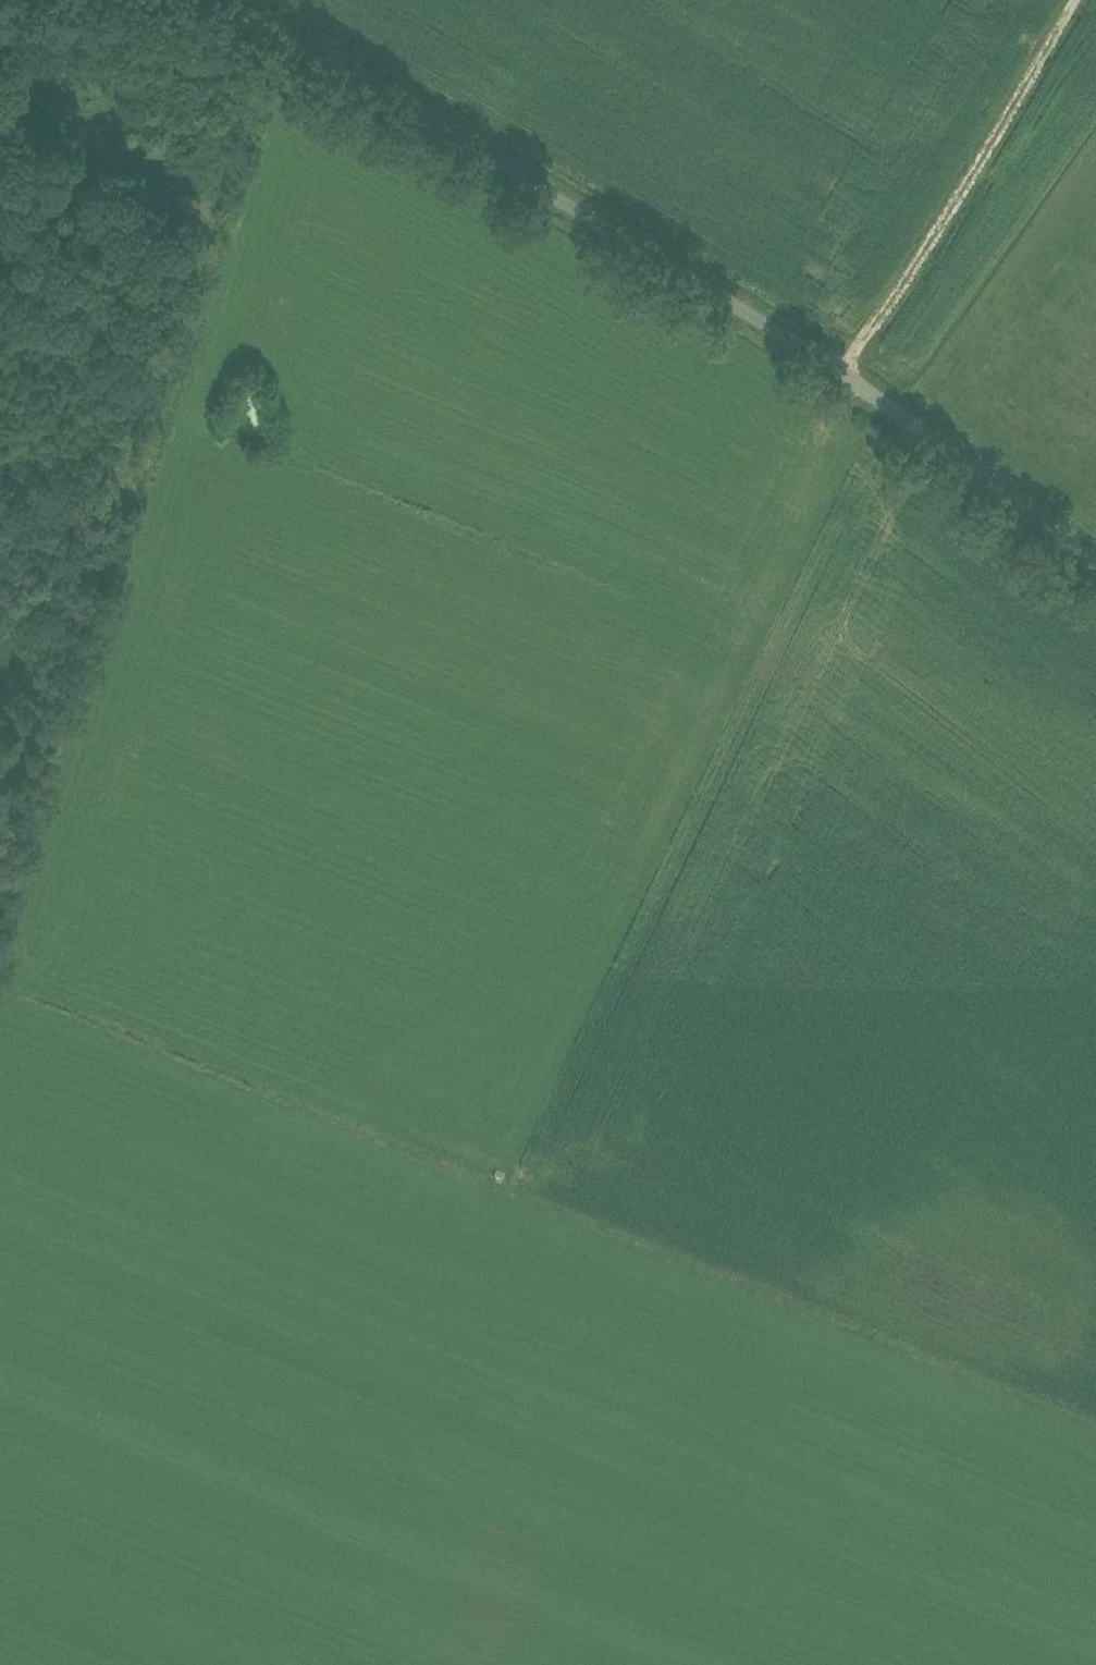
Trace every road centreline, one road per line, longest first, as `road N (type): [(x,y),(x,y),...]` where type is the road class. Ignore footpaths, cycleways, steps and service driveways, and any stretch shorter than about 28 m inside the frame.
road 1 (unclassified): [(1095,562),(841,371),(225,0)]
road 2 (track): [(841,371),(1077,0)]

